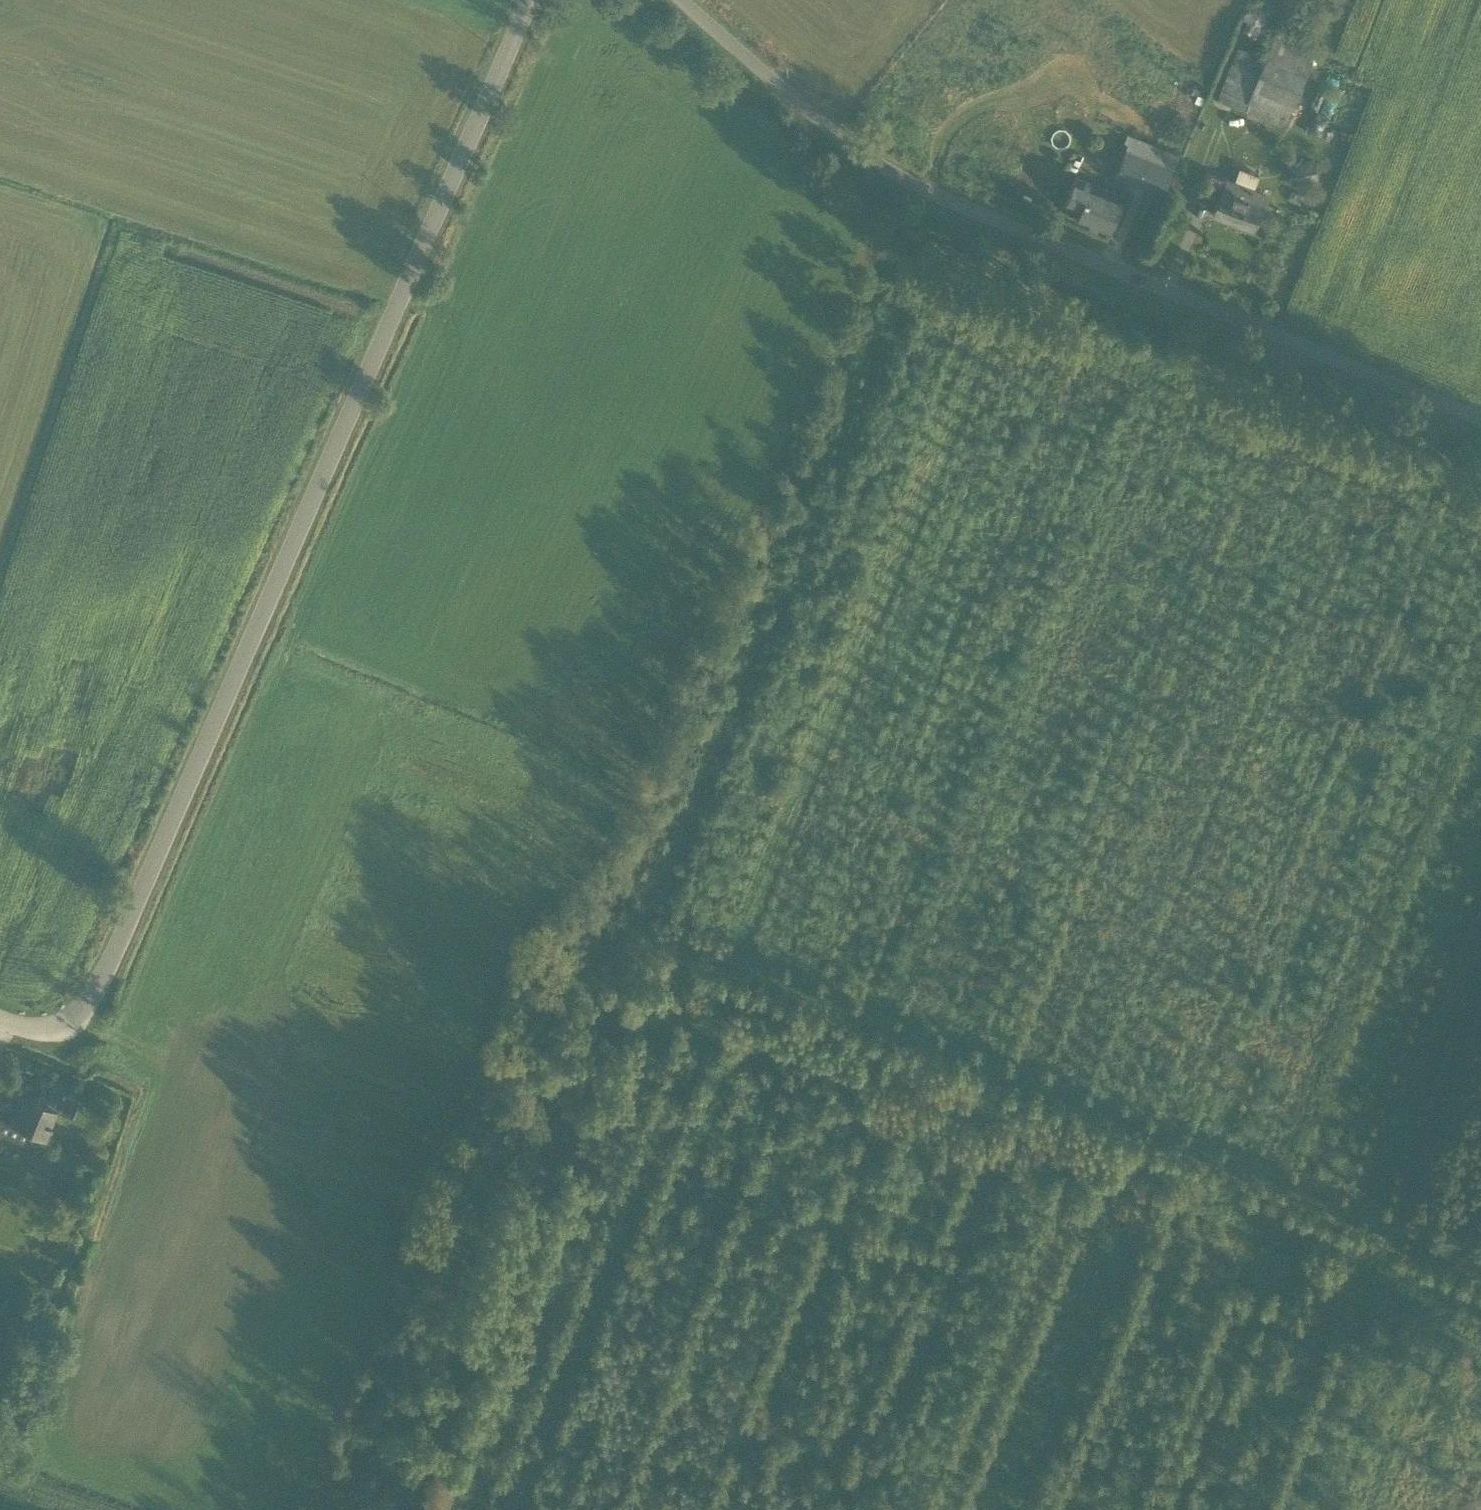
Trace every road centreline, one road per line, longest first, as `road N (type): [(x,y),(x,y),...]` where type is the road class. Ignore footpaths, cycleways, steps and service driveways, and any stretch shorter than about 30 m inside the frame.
road 1 (unclassified): [(0,1022),(59,1028),(84,1012),(101,984),(532,0)]
road 2 (unclassified): [(1480,417),(903,179),(797,102),(683,0)]

